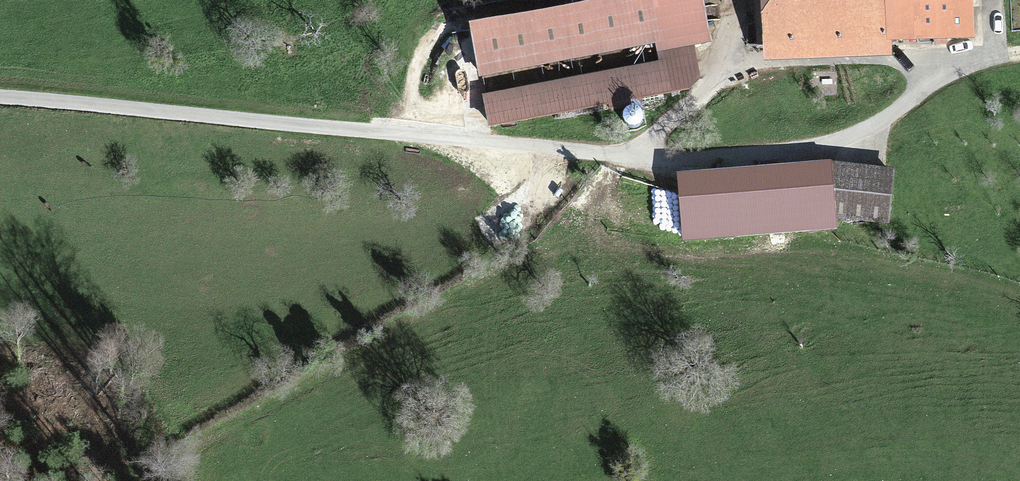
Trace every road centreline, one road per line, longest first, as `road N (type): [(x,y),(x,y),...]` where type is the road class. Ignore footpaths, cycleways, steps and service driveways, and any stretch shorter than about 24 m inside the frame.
road 1 (unclassified): [(0,96),(632,156),(728,158),(865,131),(939,82),(998,58)]
road 2 (track): [(133,480),(226,416),(488,264),(598,216)]
road 3 (track): [(632,156),(599,195),(598,230),(606,251),(634,270),(856,252),(1019,290)]

